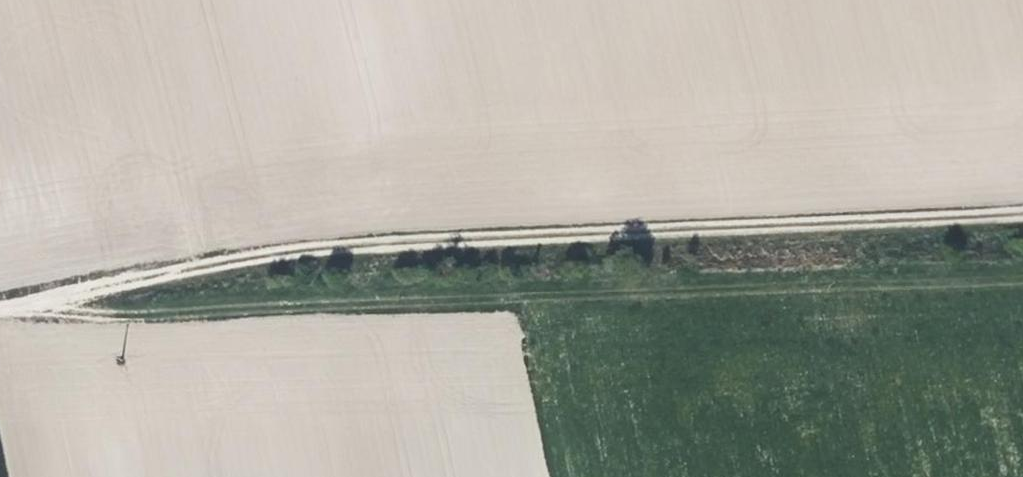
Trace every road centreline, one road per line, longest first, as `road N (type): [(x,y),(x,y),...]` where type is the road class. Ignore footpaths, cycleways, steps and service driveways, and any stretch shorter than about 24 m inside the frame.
road 1 (track): [(0,306),(415,235),(1022,212)]
road 2 (track): [(1022,282),(100,325),(0,315)]

